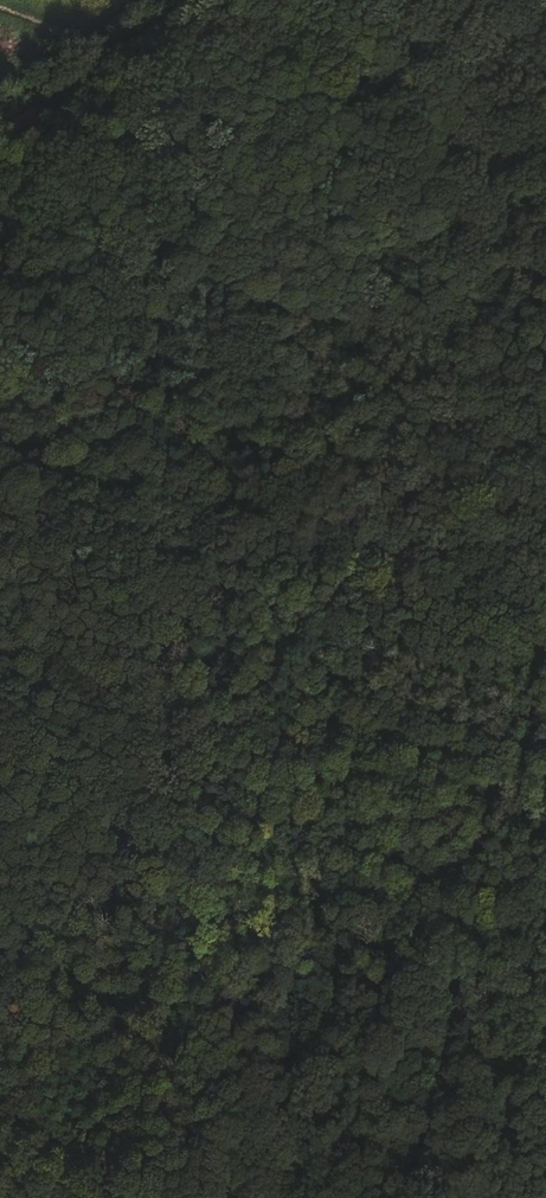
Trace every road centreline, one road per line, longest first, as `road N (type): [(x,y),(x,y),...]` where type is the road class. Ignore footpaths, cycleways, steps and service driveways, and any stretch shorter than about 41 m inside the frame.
road 1 (unclassified): [(0,153),(210,0)]

